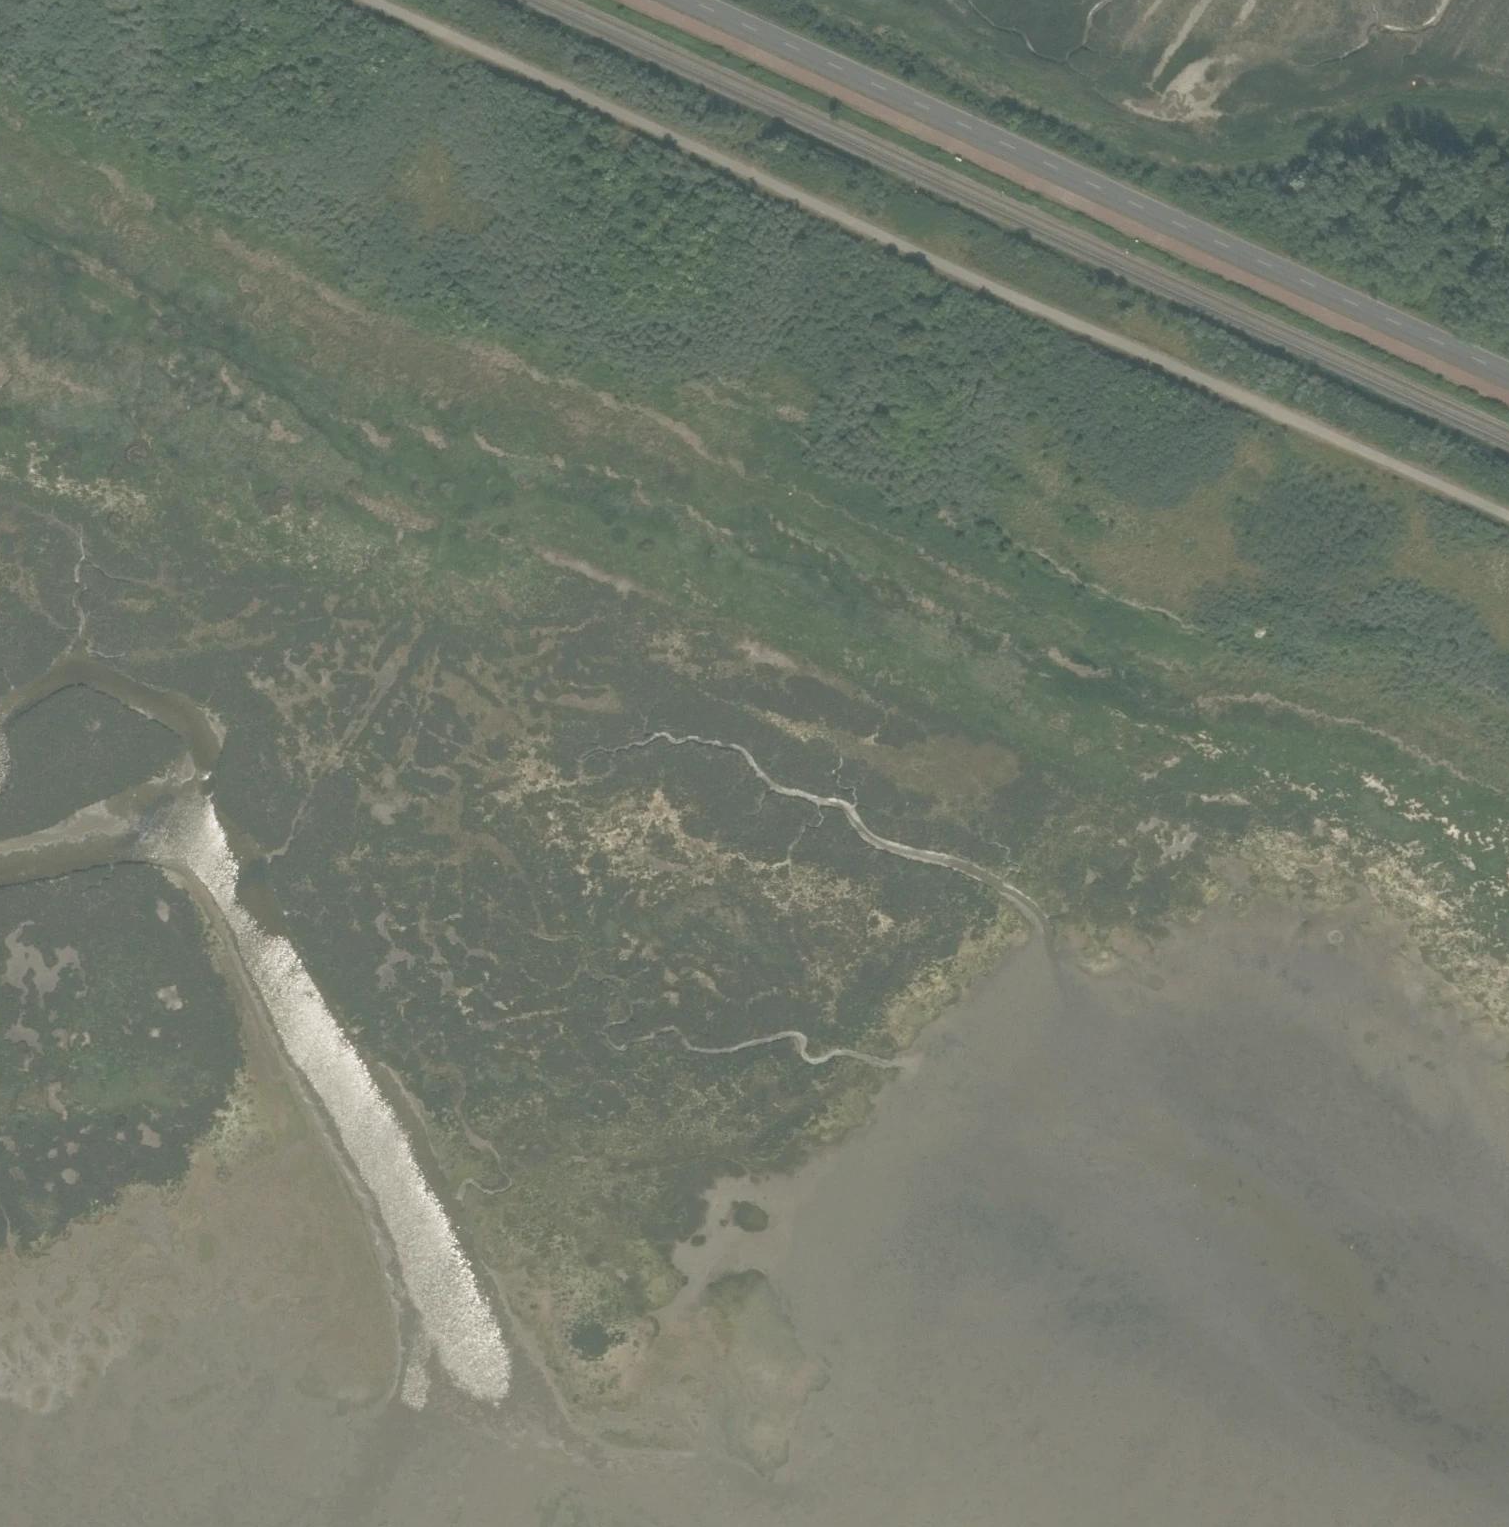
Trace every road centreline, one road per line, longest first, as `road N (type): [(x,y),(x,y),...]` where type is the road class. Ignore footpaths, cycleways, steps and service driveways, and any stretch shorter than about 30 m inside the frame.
road 1 (tertiary): [(1508,373),(690,0)]

